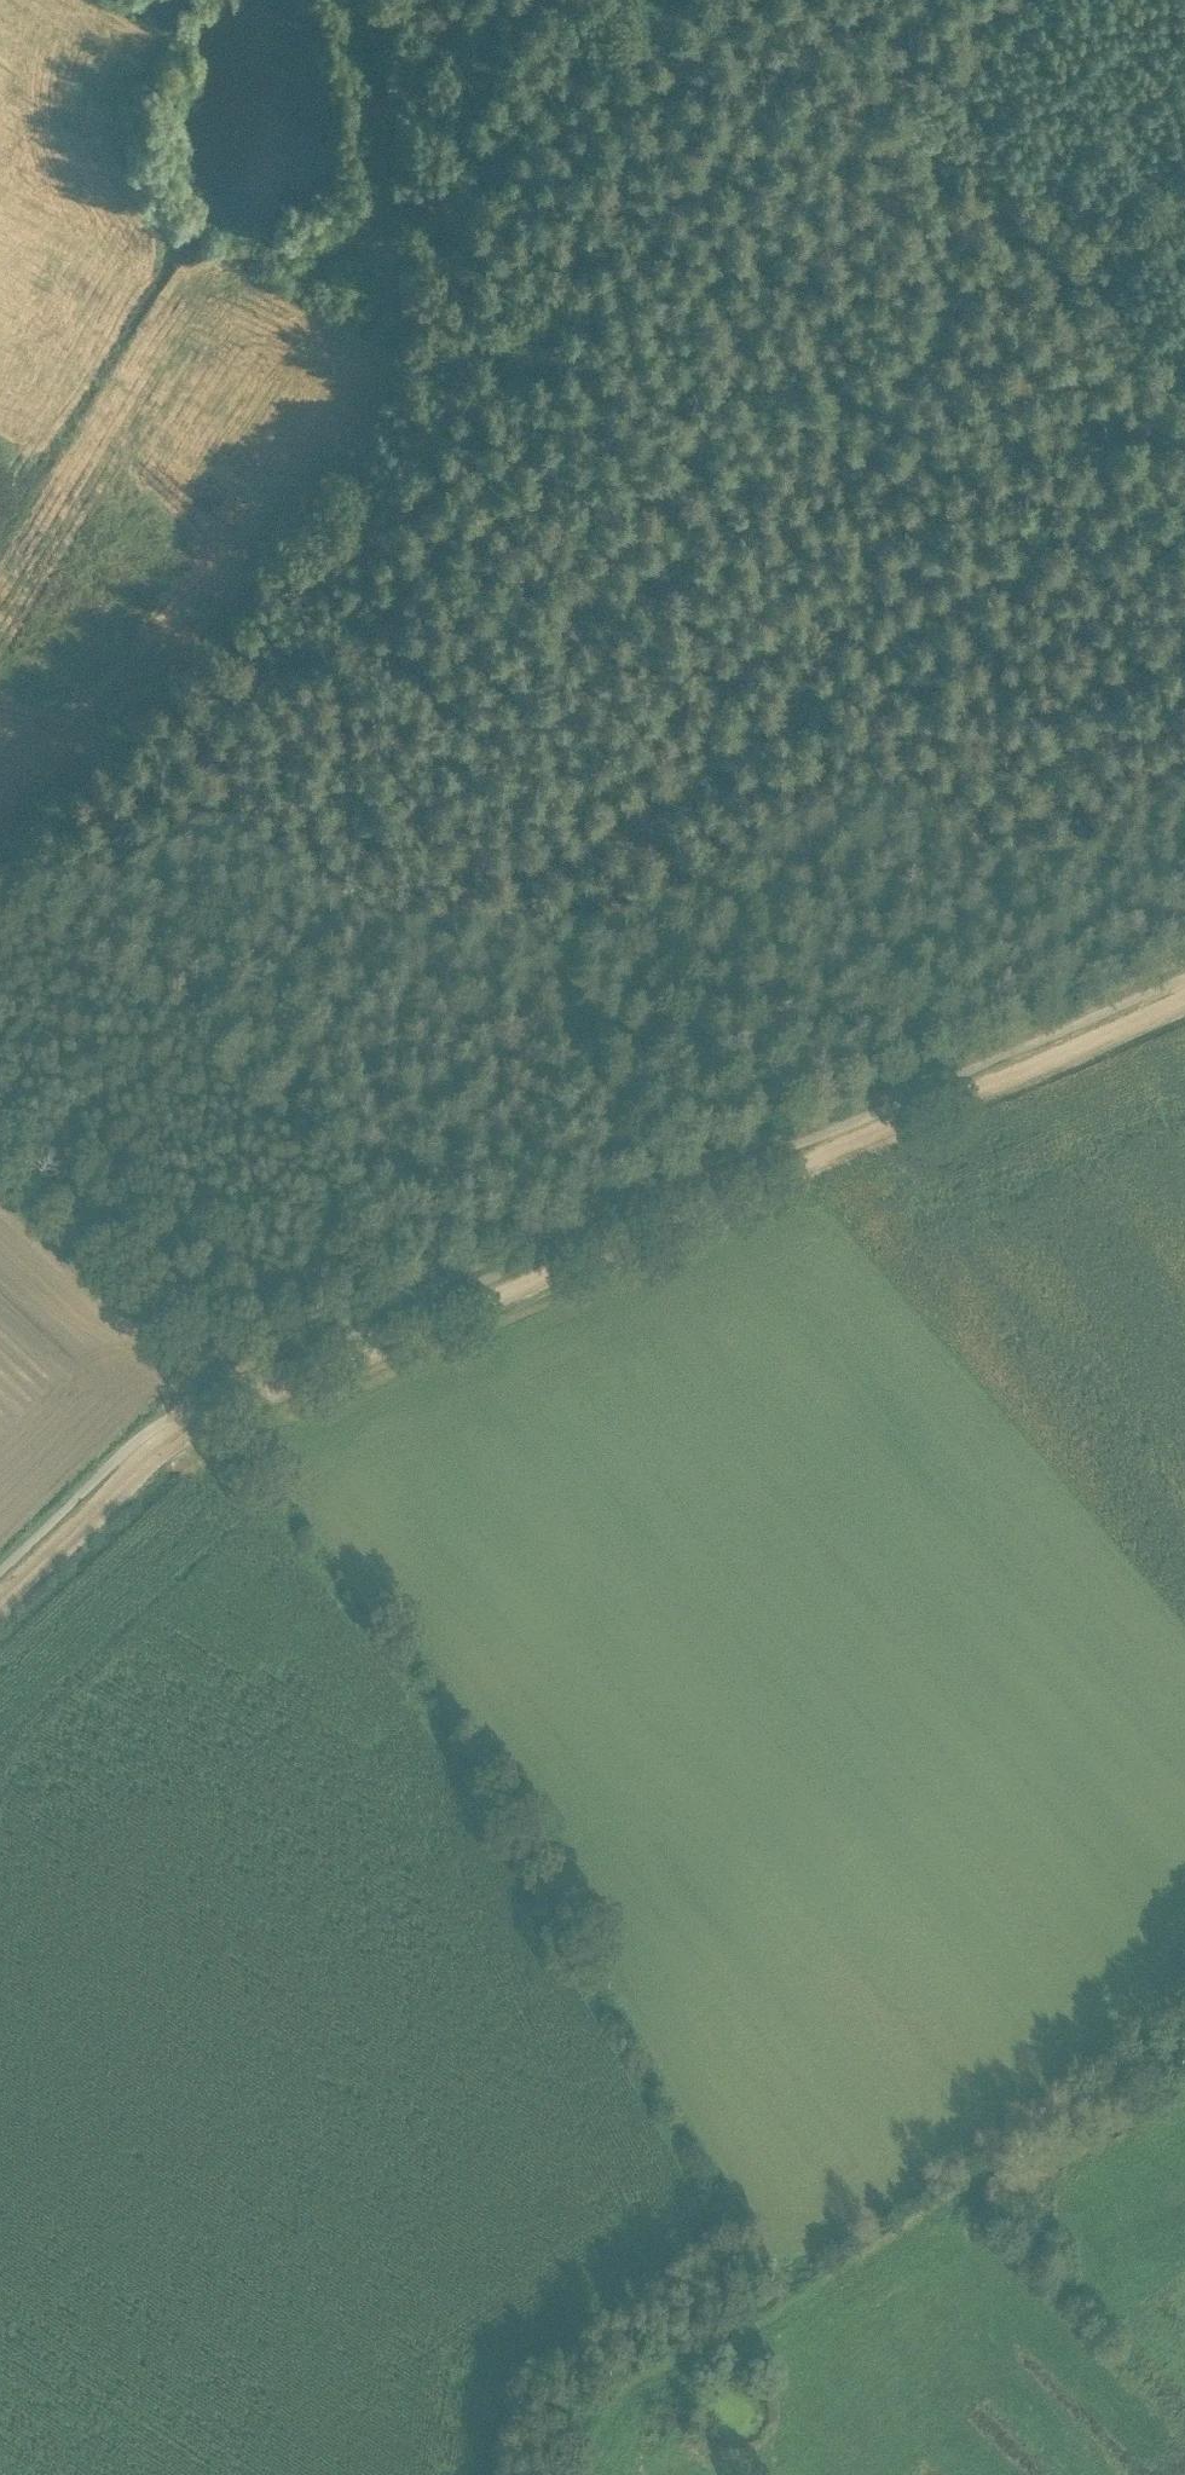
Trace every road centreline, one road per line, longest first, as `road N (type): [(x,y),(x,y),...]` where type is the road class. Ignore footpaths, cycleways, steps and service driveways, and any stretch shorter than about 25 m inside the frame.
road 1 (track): [(242,1409),(1184,998)]
road 2 (track): [(1184,384),(814,0)]
road 3 (track): [(1184,2048),(788,2297)]
road 4 (track): [(0,1599),(147,1458),(242,1409)]

